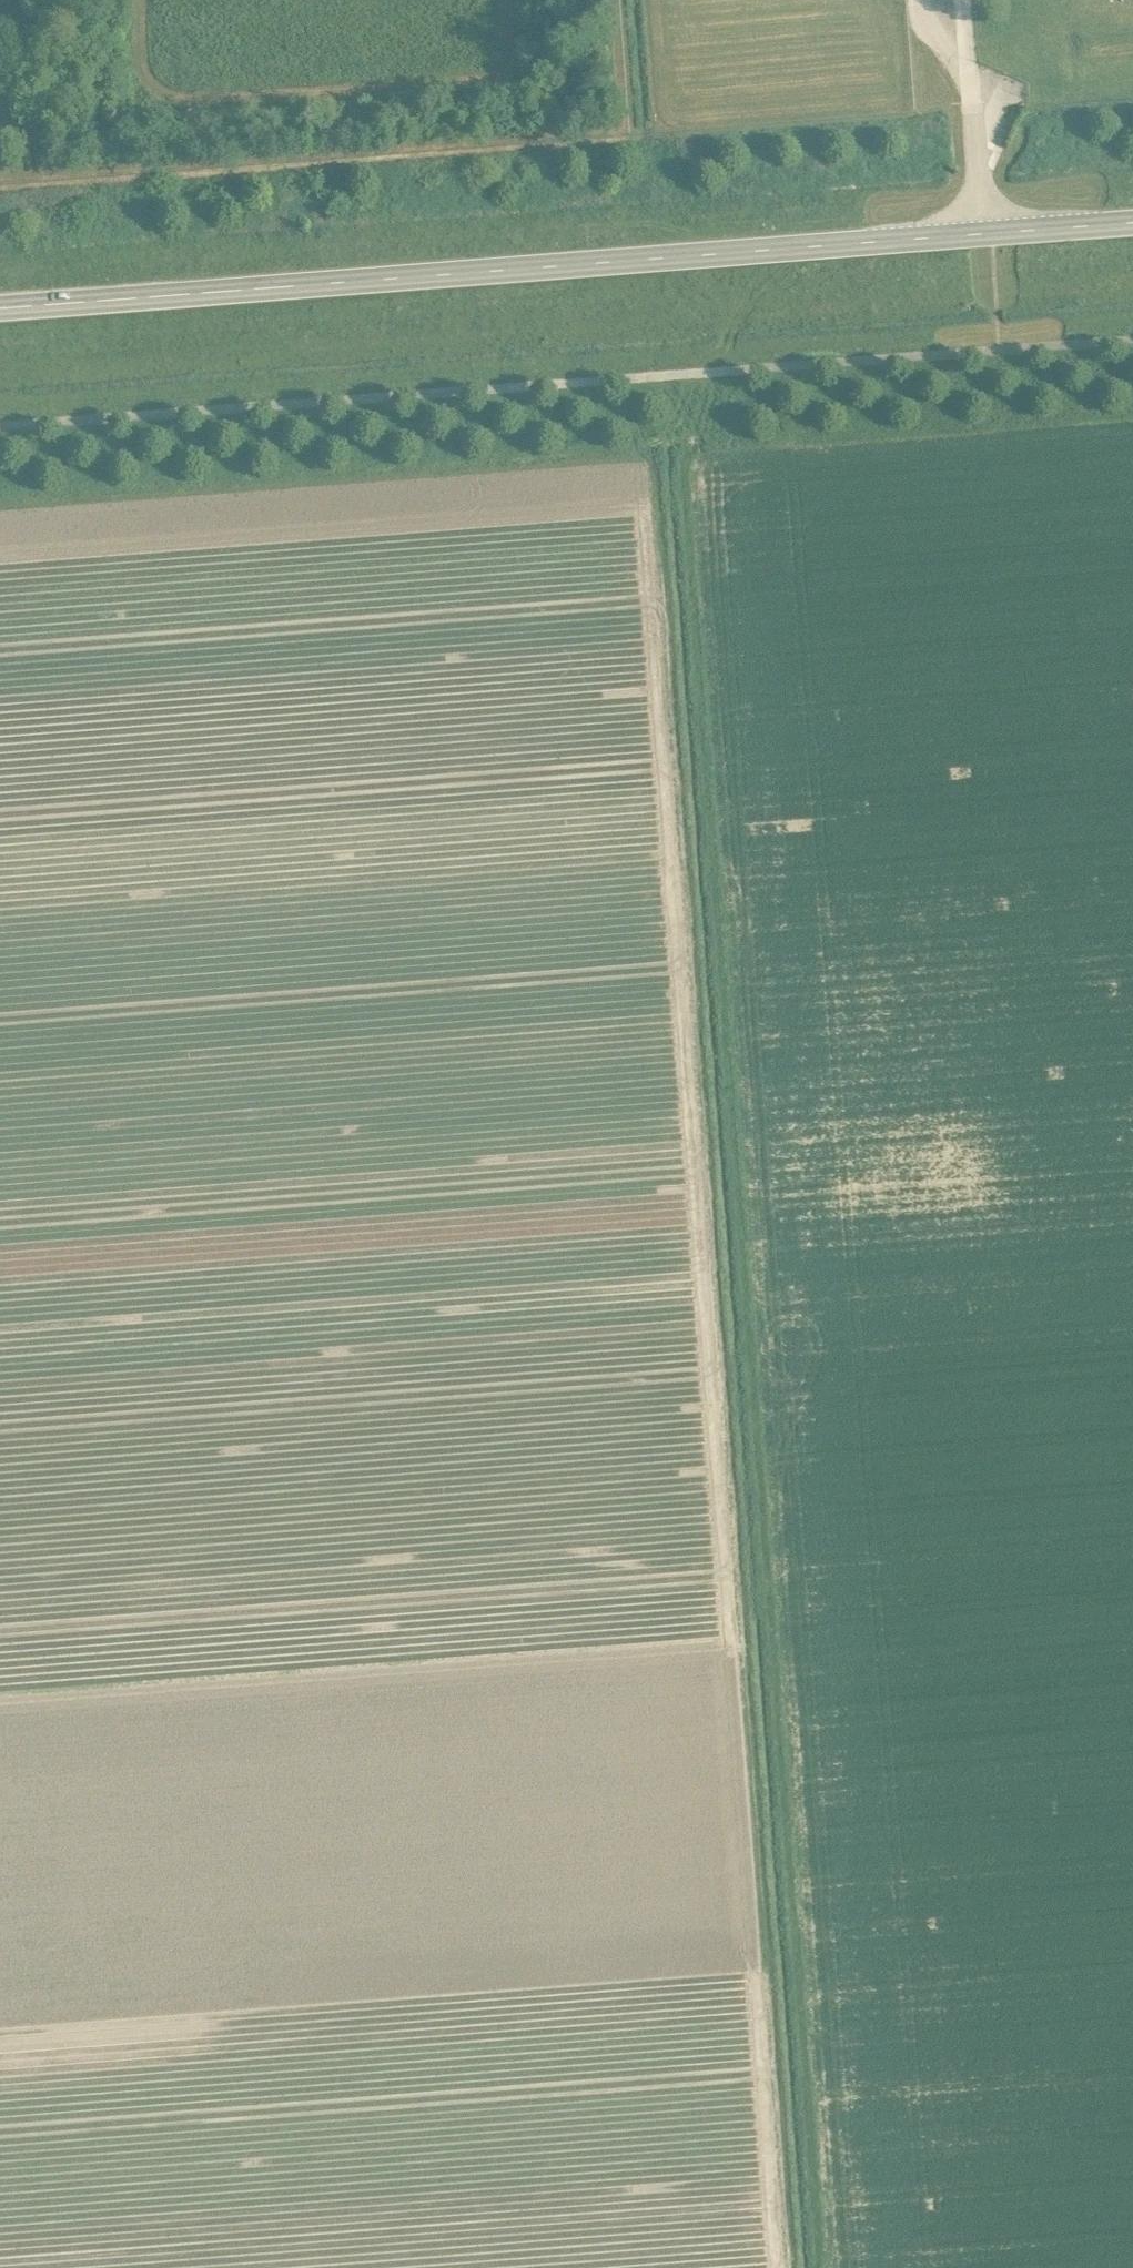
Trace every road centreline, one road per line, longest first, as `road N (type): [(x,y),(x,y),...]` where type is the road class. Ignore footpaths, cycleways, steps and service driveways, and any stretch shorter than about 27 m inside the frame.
road 1 (tertiary): [(0,307),(1132,219)]

